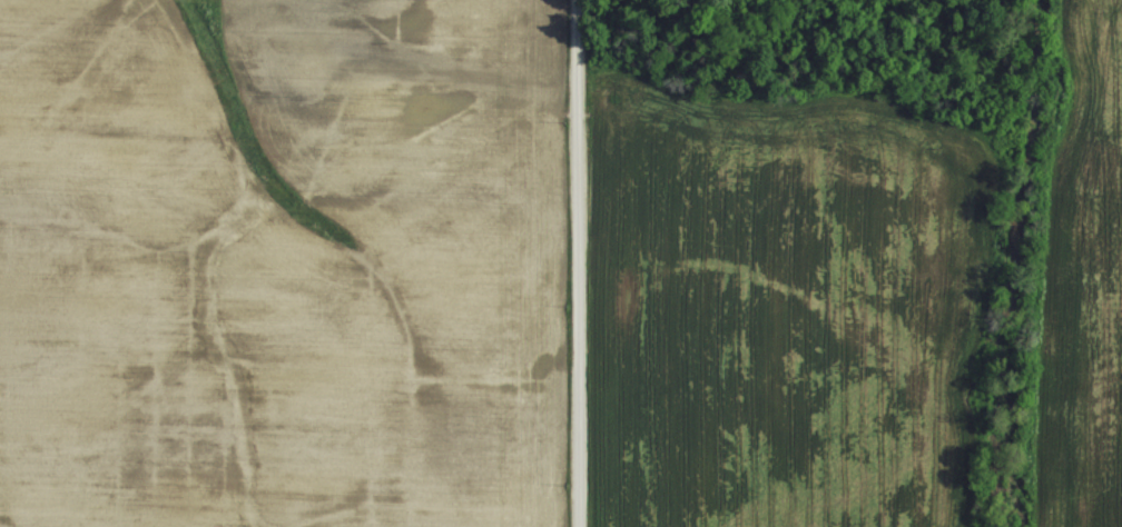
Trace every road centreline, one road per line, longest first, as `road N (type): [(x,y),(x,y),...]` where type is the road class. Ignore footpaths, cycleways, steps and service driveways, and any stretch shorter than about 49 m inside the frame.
road 1 (residential): [(584,526),(586,0)]

